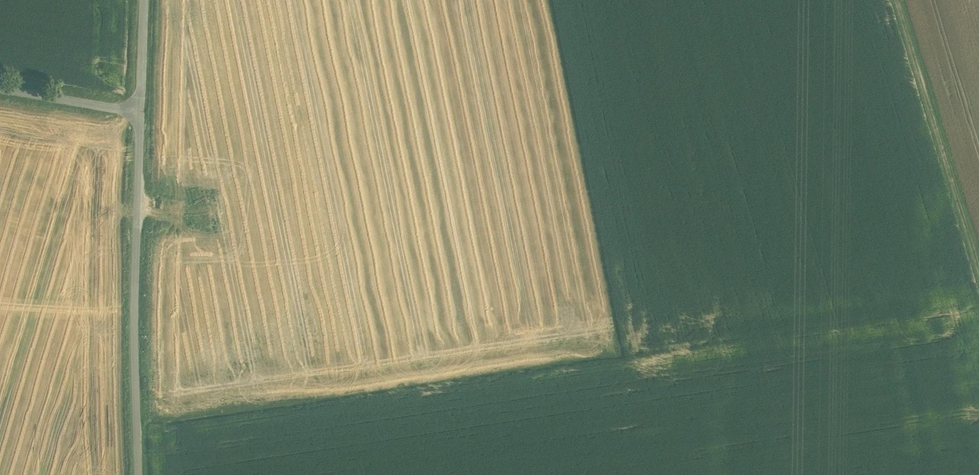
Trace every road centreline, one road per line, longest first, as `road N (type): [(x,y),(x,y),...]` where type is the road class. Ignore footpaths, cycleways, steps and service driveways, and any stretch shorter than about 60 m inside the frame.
road 1 (unclassified): [(138,114),(138,474)]
road 2 (track): [(978,273),(897,0)]
road 3 (unclassified): [(138,114),(0,89)]

